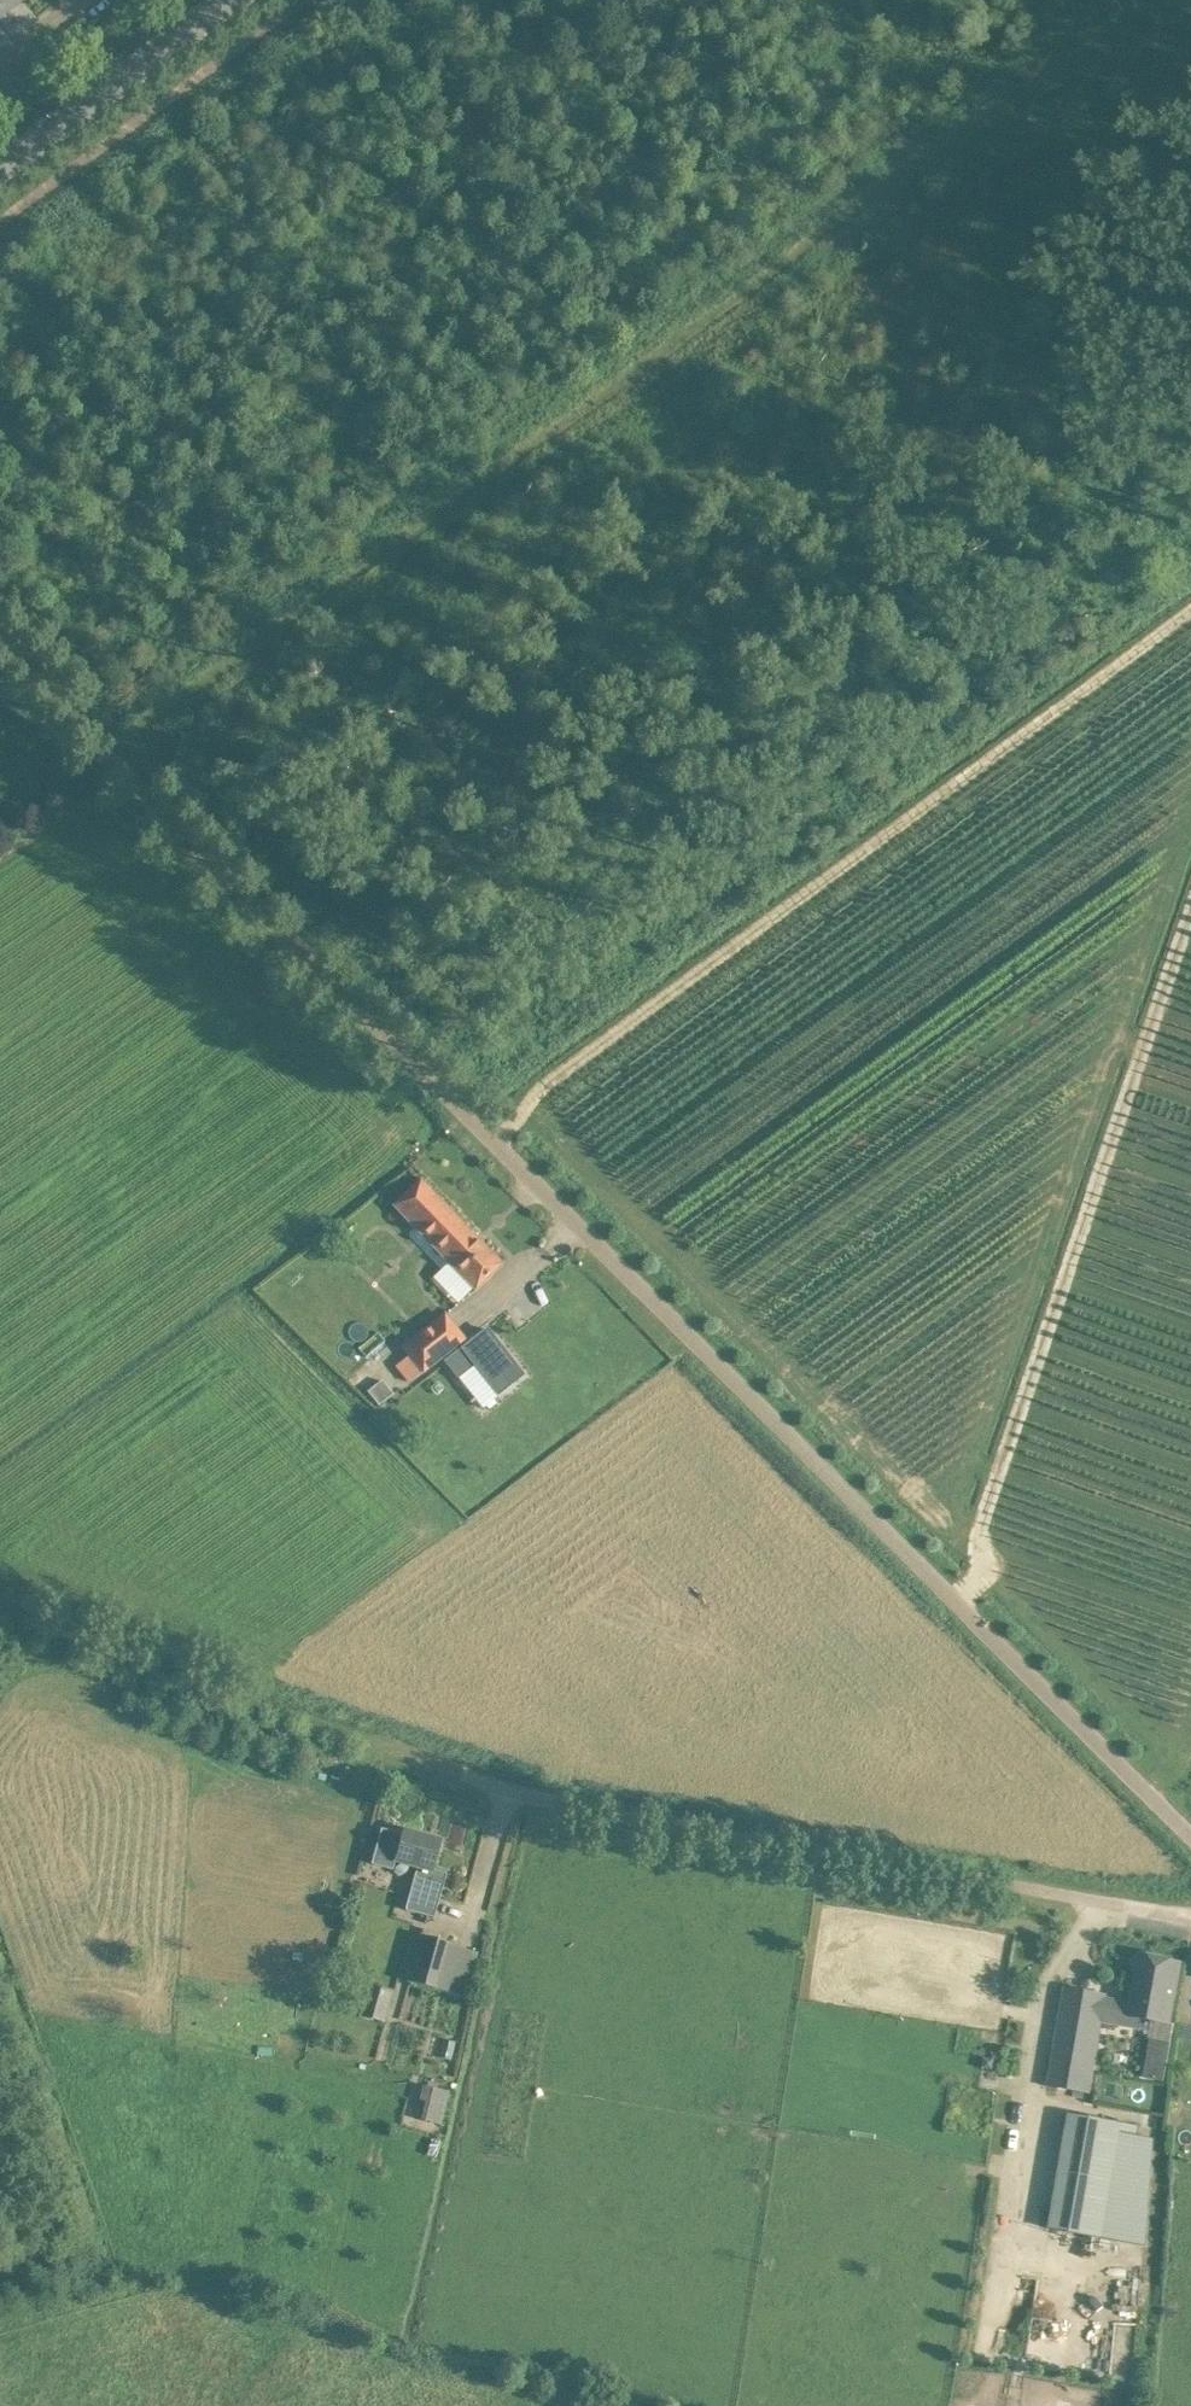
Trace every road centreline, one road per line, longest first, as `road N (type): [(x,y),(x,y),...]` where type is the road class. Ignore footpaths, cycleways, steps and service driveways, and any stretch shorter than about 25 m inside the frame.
road 1 (unclassified): [(1190,1834),(0,653)]
road 2 (unclassified): [(1190,1916),(516,1787)]
road 3 (track): [(0,1621),(516,1787)]
road 4 (secondary): [(0,167),(230,0)]
road 5 (track): [(0,831),(106,754)]

